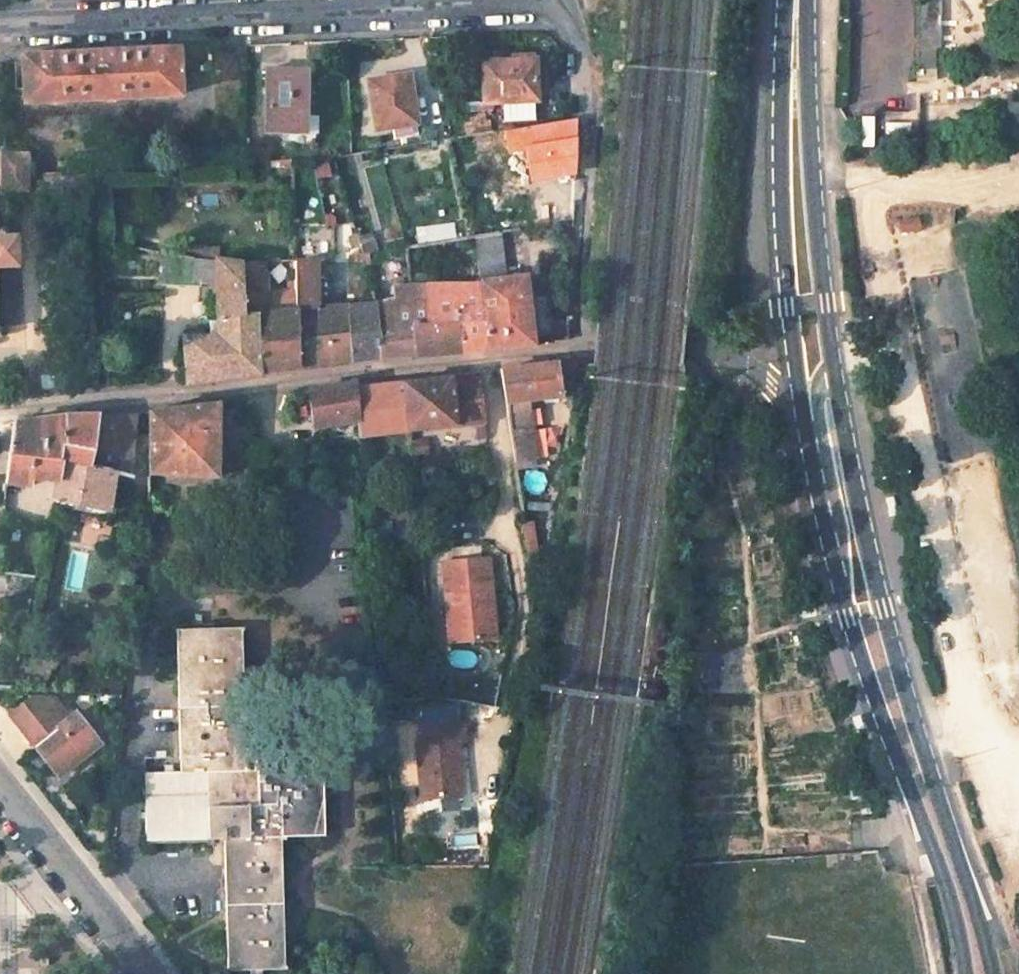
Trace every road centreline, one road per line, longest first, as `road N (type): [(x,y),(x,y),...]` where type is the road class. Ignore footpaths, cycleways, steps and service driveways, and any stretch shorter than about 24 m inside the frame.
road 1 (primary): [(991,973),(852,479),(798,0)]
road 2 (primary): [(801,411),(846,617),(952,915),(963,973)]
road 3 (residential): [(0,412),(570,350)]
road 4 (residential): [(399,9),(549,3),(567,15),(586,112),(570,350)]
road 5 (primary): [(795,0),(781,168),(801,411)]
road 6 (residential): [(0,22),(399,9)]
road 7 (residential): [(570,350),(710,348),(761,374),(801,411)]
road 8 (residential): [(0,789),(148,973)]

